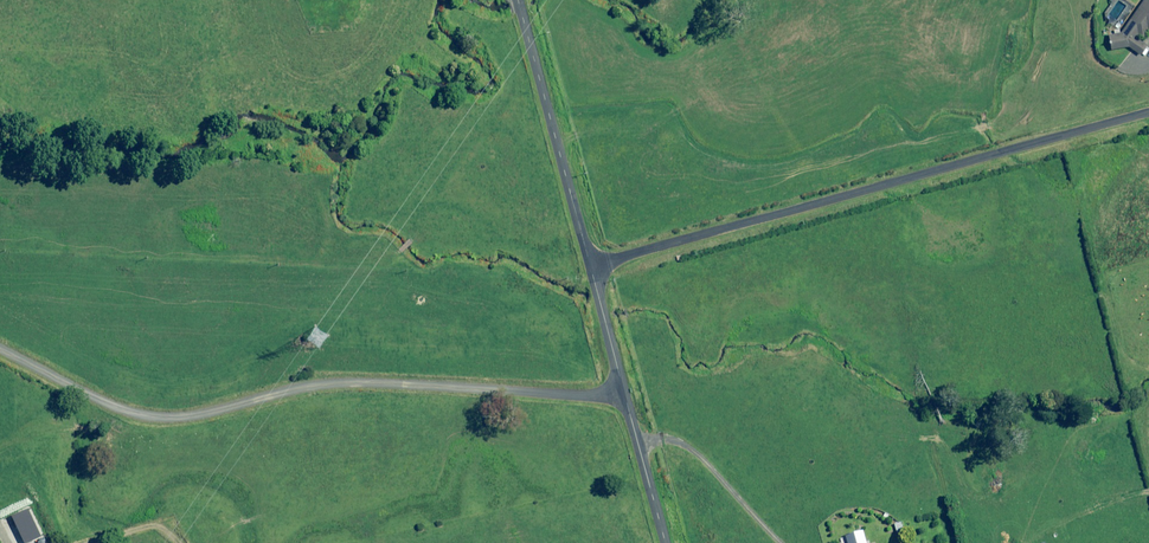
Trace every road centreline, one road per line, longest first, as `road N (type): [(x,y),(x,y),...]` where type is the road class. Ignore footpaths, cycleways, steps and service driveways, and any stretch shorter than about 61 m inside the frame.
road 1 (unclassified): [(0,355),(119,414),(197,420),(320,385),(625,395)]
road 2 (unclassified): [(1148,117),(590,271)]
road 3 (unclassified): [(516,0),(590,271)]
road 4 (unclassified): [(625,395),(666,542)]
road 5 (unclassified): [(590,271),(625,395)]

